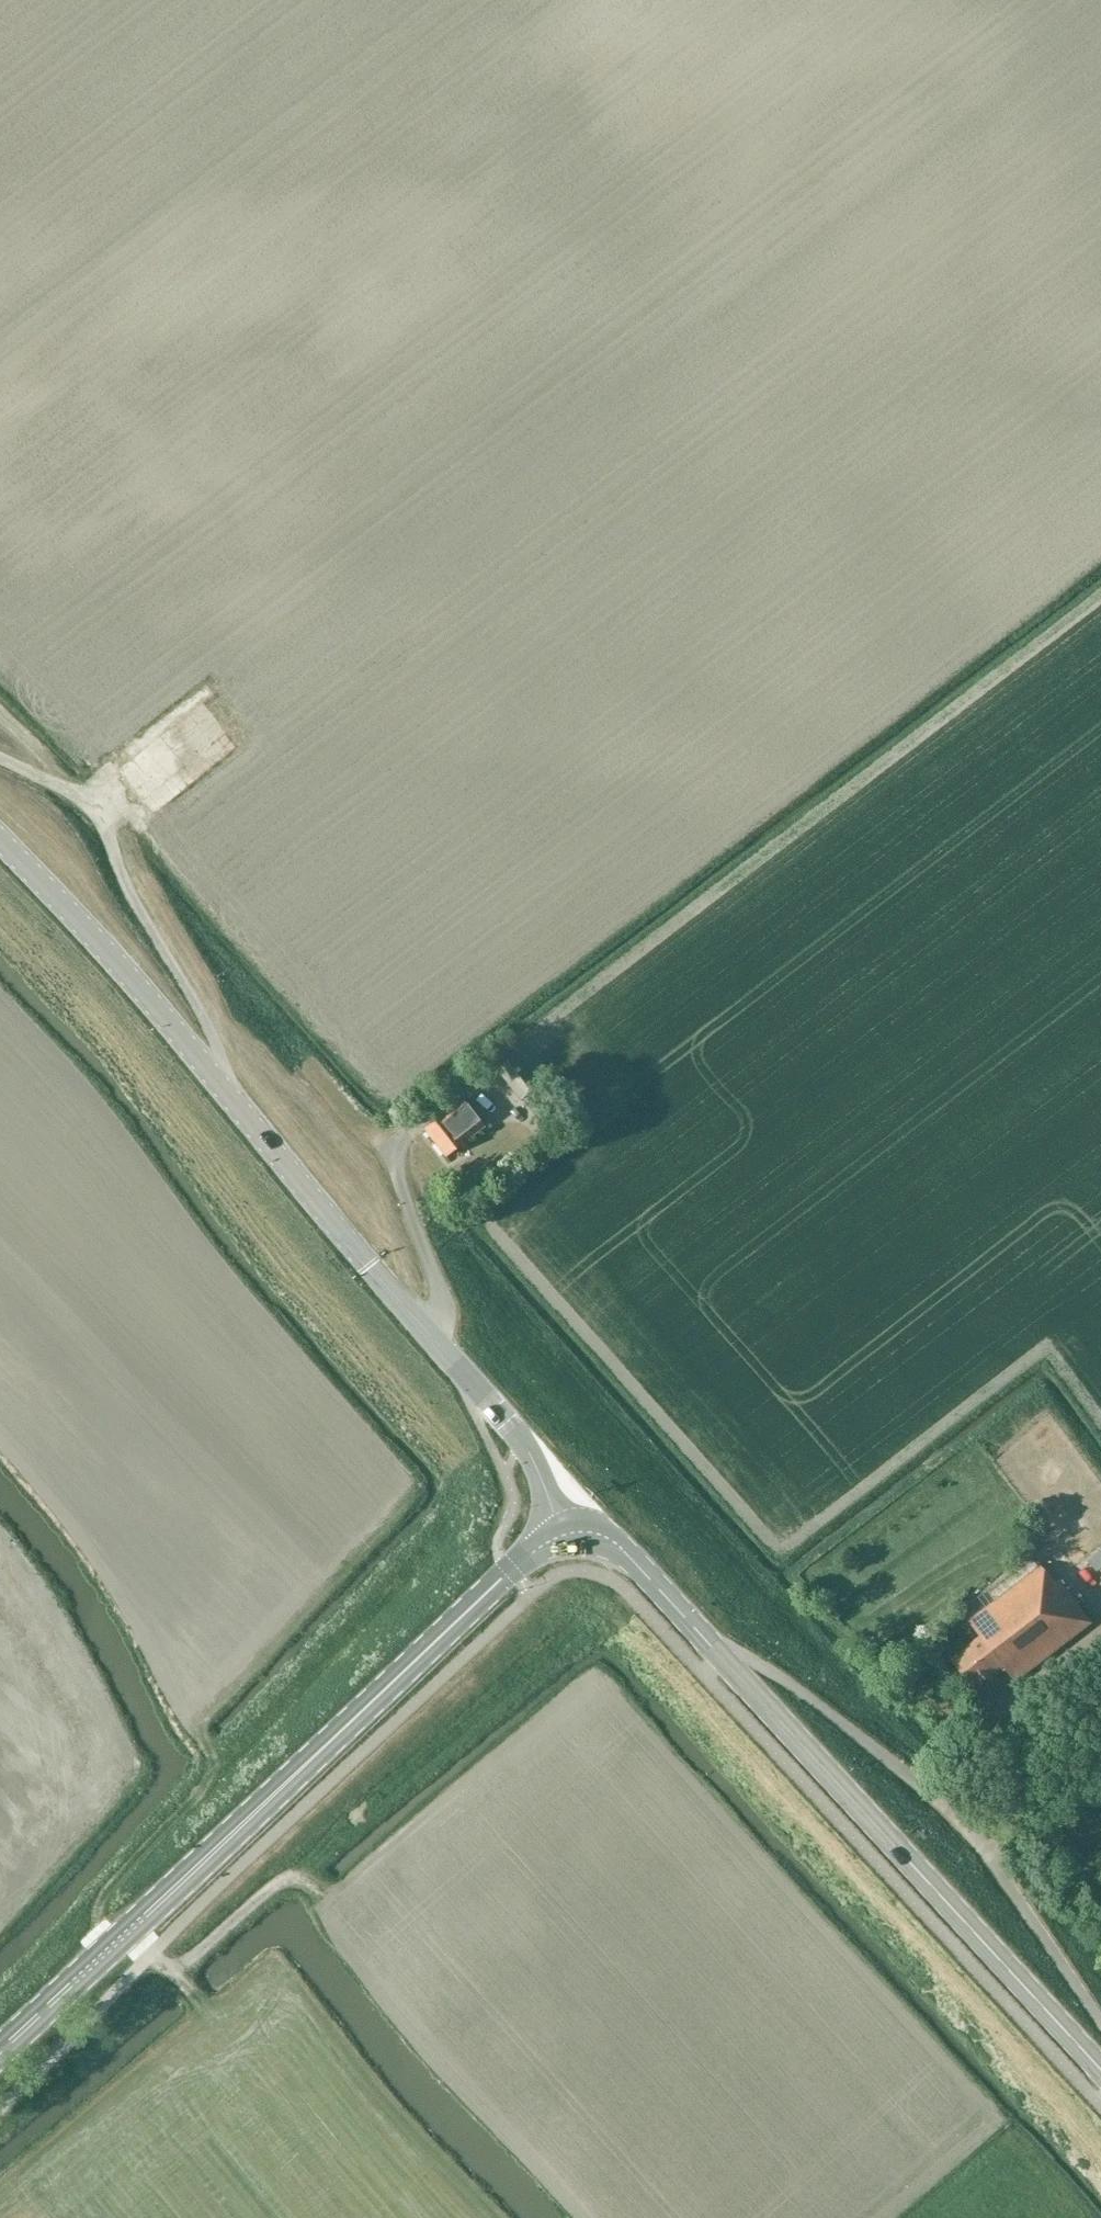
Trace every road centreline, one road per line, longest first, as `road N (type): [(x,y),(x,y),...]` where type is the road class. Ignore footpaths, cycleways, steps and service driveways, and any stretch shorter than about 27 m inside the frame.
road 1 (tertiary): [(0,839),(129,975),(469,1379),(533,1458),(563,1532)]
road 2 (tertiary): [(563,1532),(594,1532),(621,1547),(1100,2070)]
road 3 (tertiary): [(0,2050),(536,1546),(563,1532)]

